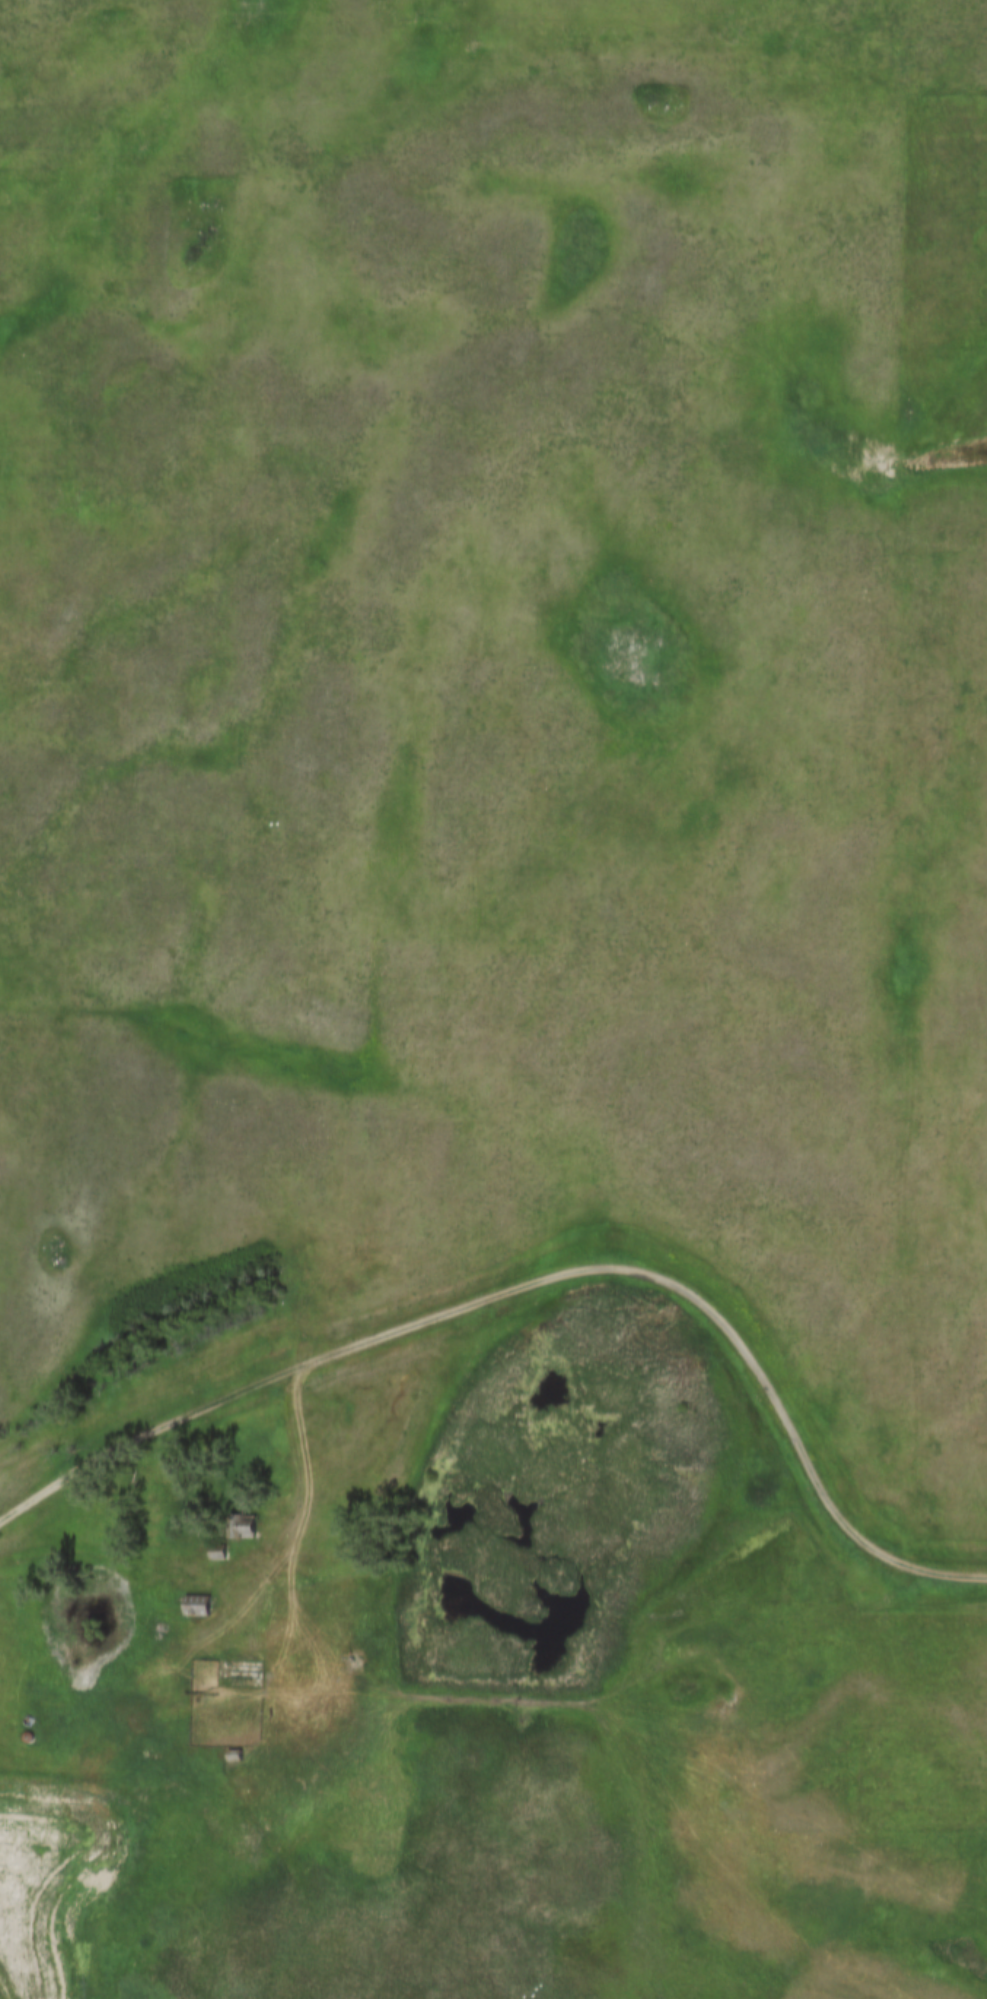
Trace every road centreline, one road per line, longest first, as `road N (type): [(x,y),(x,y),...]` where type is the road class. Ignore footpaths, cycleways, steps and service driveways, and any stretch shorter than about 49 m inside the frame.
road 1 (track): [(0,1529),(53,1488),(140,1441),(304,1372)]

